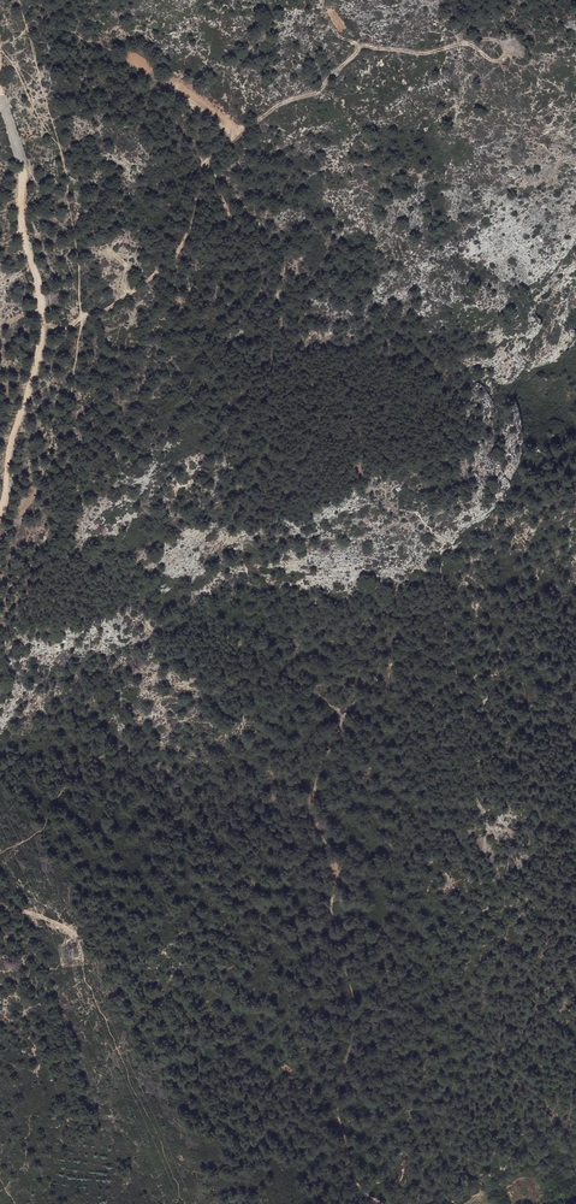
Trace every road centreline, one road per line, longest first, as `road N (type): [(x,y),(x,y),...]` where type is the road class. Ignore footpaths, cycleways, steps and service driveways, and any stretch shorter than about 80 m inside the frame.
road 1 (track): [(0,489),(43,317),(23,239),(23,161),(0,94)]

